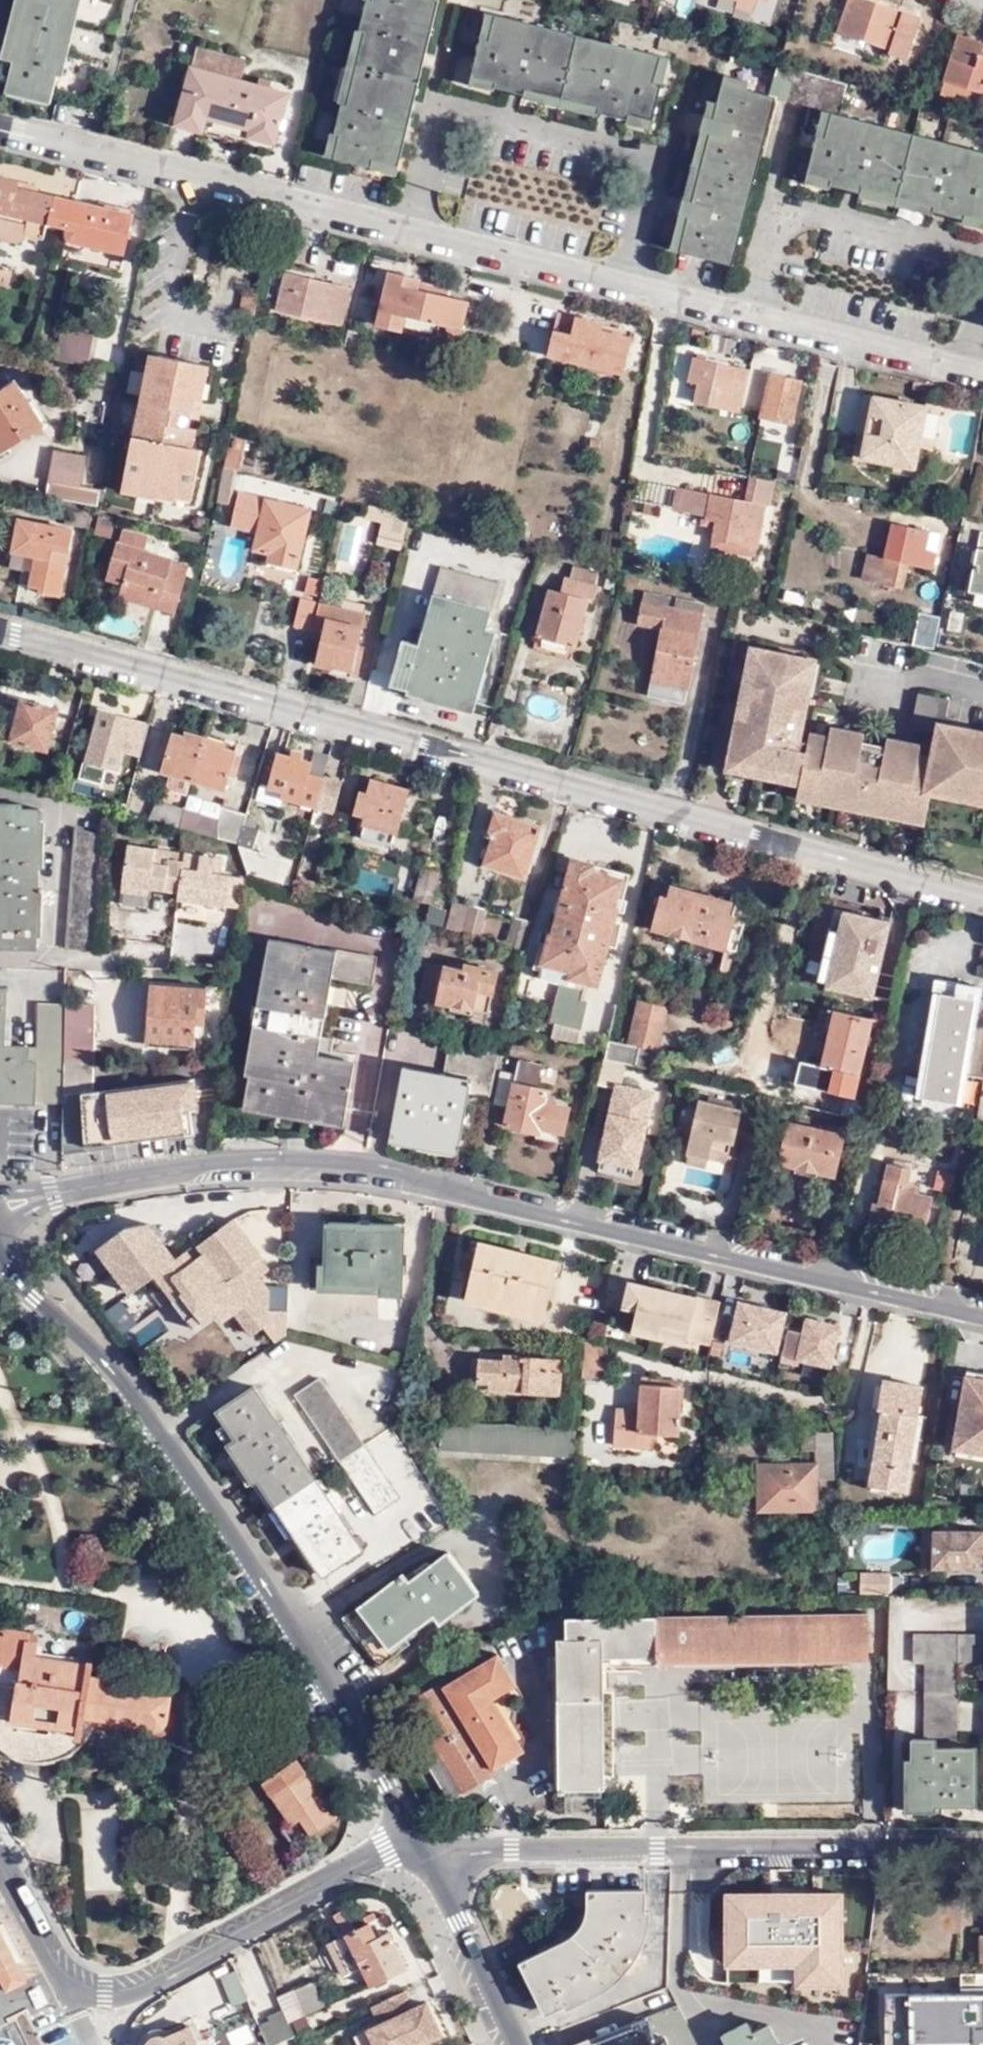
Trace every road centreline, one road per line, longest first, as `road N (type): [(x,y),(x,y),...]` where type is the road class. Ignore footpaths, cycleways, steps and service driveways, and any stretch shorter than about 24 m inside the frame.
road 1 (residential): [(0,630),(982,900)]
road 2 (residential): [(982,372),(0,127)]
road 3 (residential): [(982,1318),(374,1171),(248,1161),(52,1193)]
road 4 (primary): [(419,1842),(299,1632),(146,1408),(59,1318),(0,1273)]
road 5 (tertiary): [(436,1873),(512,1850),(982,1849)]
road 6 (residential): [(419,1842),(117,1994),(87,1989),(56,1964)]
road 7 (primary): [(520,2044),(436,1873)]

